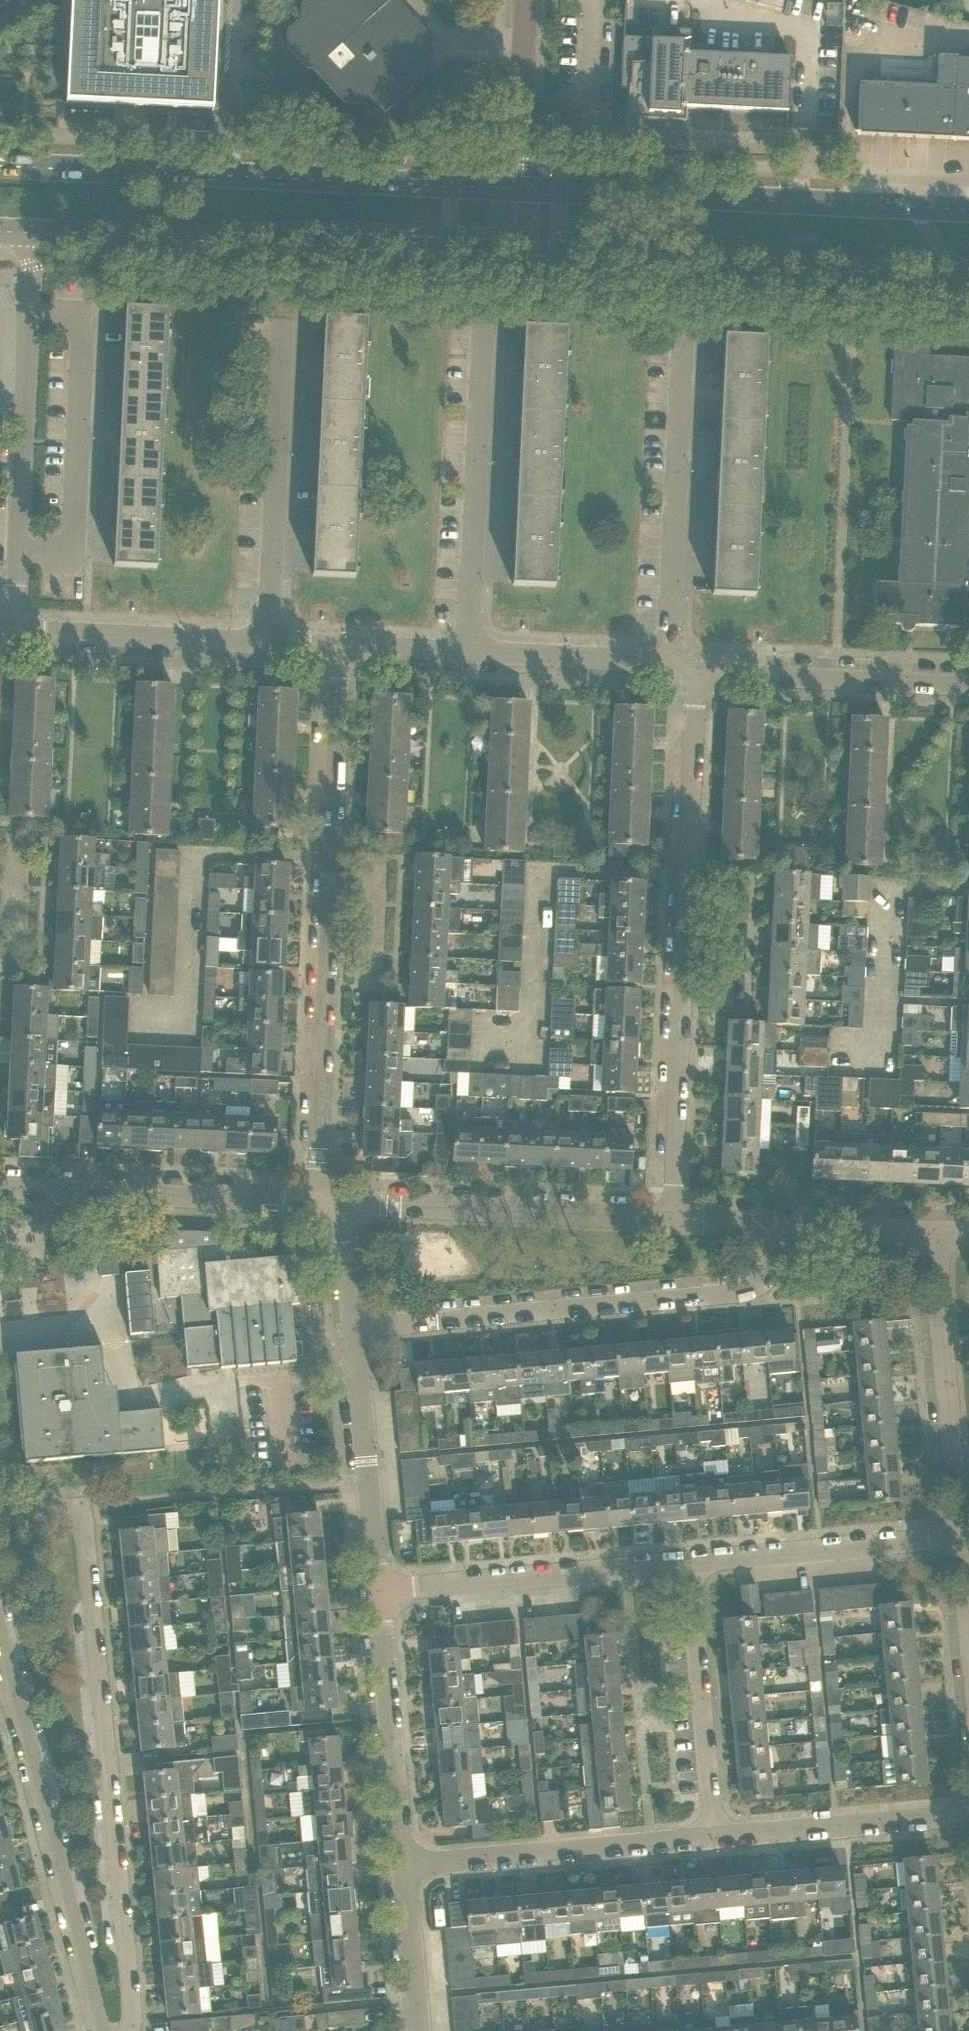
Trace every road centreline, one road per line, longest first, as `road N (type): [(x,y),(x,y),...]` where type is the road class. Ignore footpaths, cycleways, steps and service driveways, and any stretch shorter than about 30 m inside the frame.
road 1 (residential): [(0,1515),(81,1509),(132,2007),(118,2030)]
road 2 (residential): [(316,1202),(344,648)]
road 3 (residential): [(676,1217),(695,667)]
road 4 (secondary): [(518,187),(0,158)]
road 5 (secondary): [(34,231),(513,249)]
road 6 (residential): [(354,1328),(734,1289),(764,1274),(781,1221)]
road 7 (secondary): [(513,249),(968,271)]
road 8 (secondary): [(968,207),(518,187)]
road 9 (residential): [(97,2030),(0,1646)]
road 10 (residential): [(676,1217),(343,1204)]
road 11 (residential): [(18,545),(68,548),(82,324),(32,320)]
road 12 (residential): [(268,644),(281,326)]
road 13 (residential): [(460,654),(477,338)]
road 14 (residential): [(316,1202),(0,1188)]
road 15 (residential): [(669,665),(679,351)]
road 16 (residential): [(402,1864),(711,1837)]
road 17 (residential): [(381,1592),(689,1560)]
road 18 (residential): [(959,1528),(938,1267),(943,1228)]
road 19 (residential): [(711,1837),(689,1560)]
road 20 (residential): [(968,682),(695,667)]
road 21 (residential): [(402,1864),(381,1592)]
road 22 (residential): [(689,1560),(959,1528)]
road 23 (residential): [(381,1592),(354,1328)]
road 24 (residential): [(711,1837),(968,1815)]
road 25 (residential): [(268,644),(13,630)]
road 26 (residential): [(18,545),(32,320)]
road 27 (residential): [(669,665),(460,654)]
road 28 (residential): [(518,187),(519,0)]
road 29 (residential): [(418,2030),(402,1864)]
road 30 (residential): [(943,1228),(781,1221)]
road 31 (residential): [(354,1328),(343,1204)]

